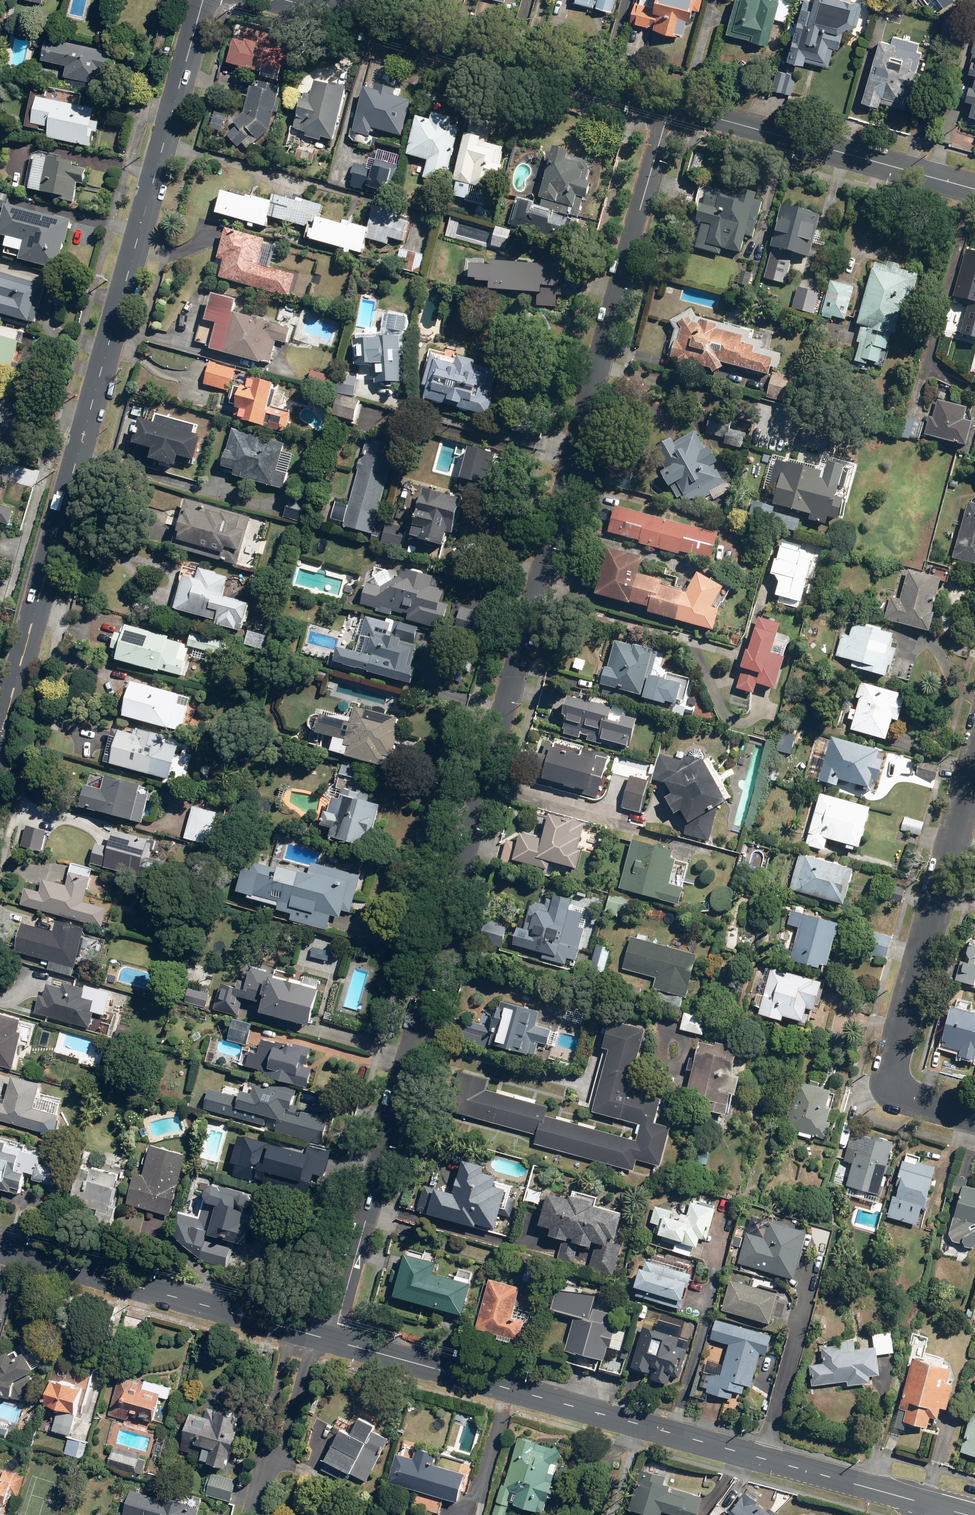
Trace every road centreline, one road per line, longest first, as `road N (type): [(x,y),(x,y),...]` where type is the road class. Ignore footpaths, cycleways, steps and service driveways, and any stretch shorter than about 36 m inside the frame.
road 1 (residential): [(671,105),(332,1341)]
road 2 (tertiary): [(0,740),(203,0)]
road 3 (tertiary): [(940,1508),(332,1341)]
road 4 (residential): [(974,1116),(911,1097),(894,1074),(974,764)]
road 5 (tertiary): [(671,105),(292,0)]
road 6 (tertiary): [(974,189),(671,105)]
road 7 (tertiary): [(293,1329),(0,1250)]
road 8 (residential): [(315,1336),(284,1445),(264,1469)]
road 9 (residential): [(264,1469),(263,1441),(293,1329)]

